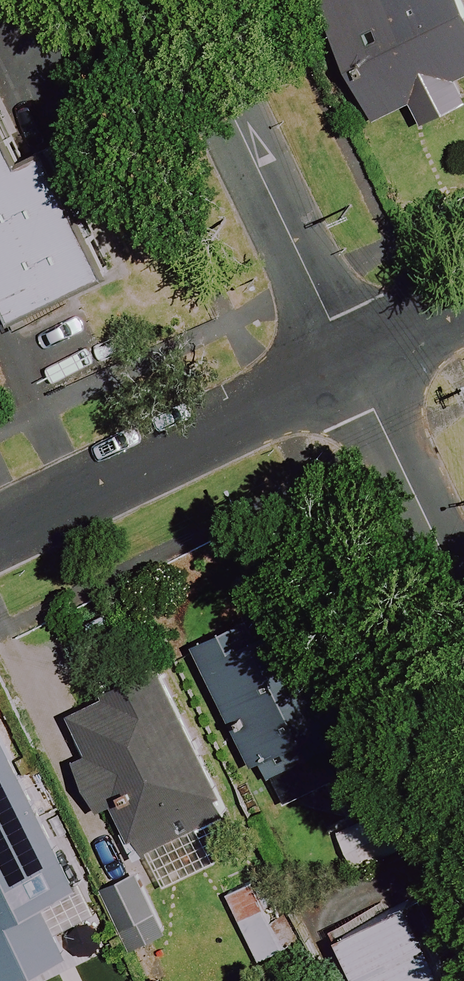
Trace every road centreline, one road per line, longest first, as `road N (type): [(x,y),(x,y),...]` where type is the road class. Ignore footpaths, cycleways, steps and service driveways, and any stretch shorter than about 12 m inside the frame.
road 1 (residential): [(351,364),(176,0)]
road 2 (residential): [(0,532),(351,364)]
road 3 (residential): [(463,604),(351,364)]
road 4 (residential): [(351,364),(463,309)]

